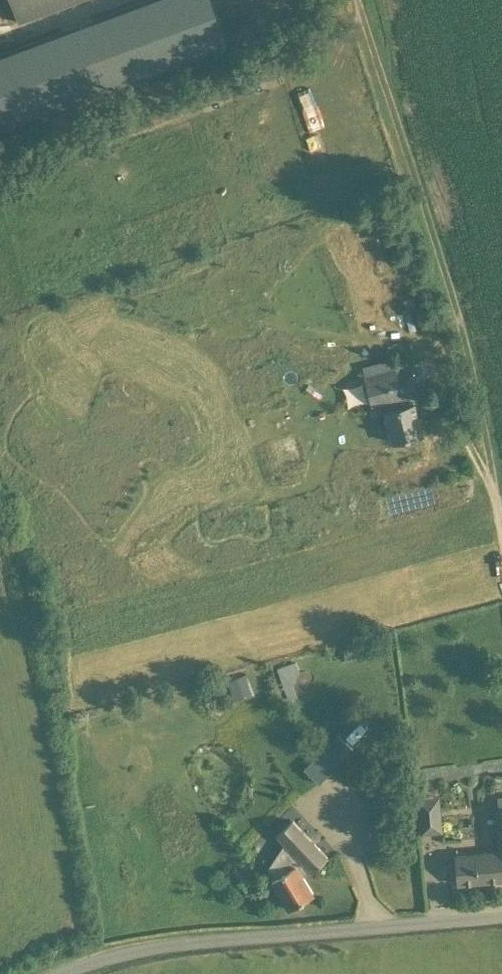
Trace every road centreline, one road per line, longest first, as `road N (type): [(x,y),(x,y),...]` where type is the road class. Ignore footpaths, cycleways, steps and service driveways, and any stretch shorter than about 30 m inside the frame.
road 1 (track): [(501,528),(364,0)]
road 2 (unclassified): [(56,973),(164,943),(501,912)]

